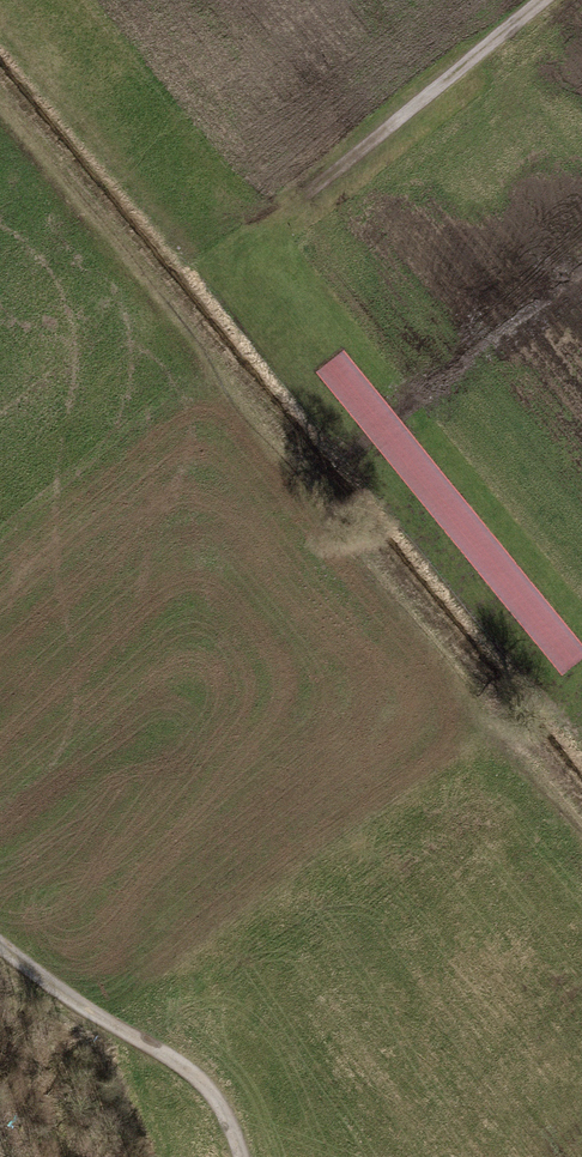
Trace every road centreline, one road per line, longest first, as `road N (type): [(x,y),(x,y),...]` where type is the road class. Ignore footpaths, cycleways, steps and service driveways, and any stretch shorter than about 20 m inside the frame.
road 1 (track): [(539,0),(251,232)]
road 2 (track): [(244,1156),(224,1110),(198,1078),(0,944)]

